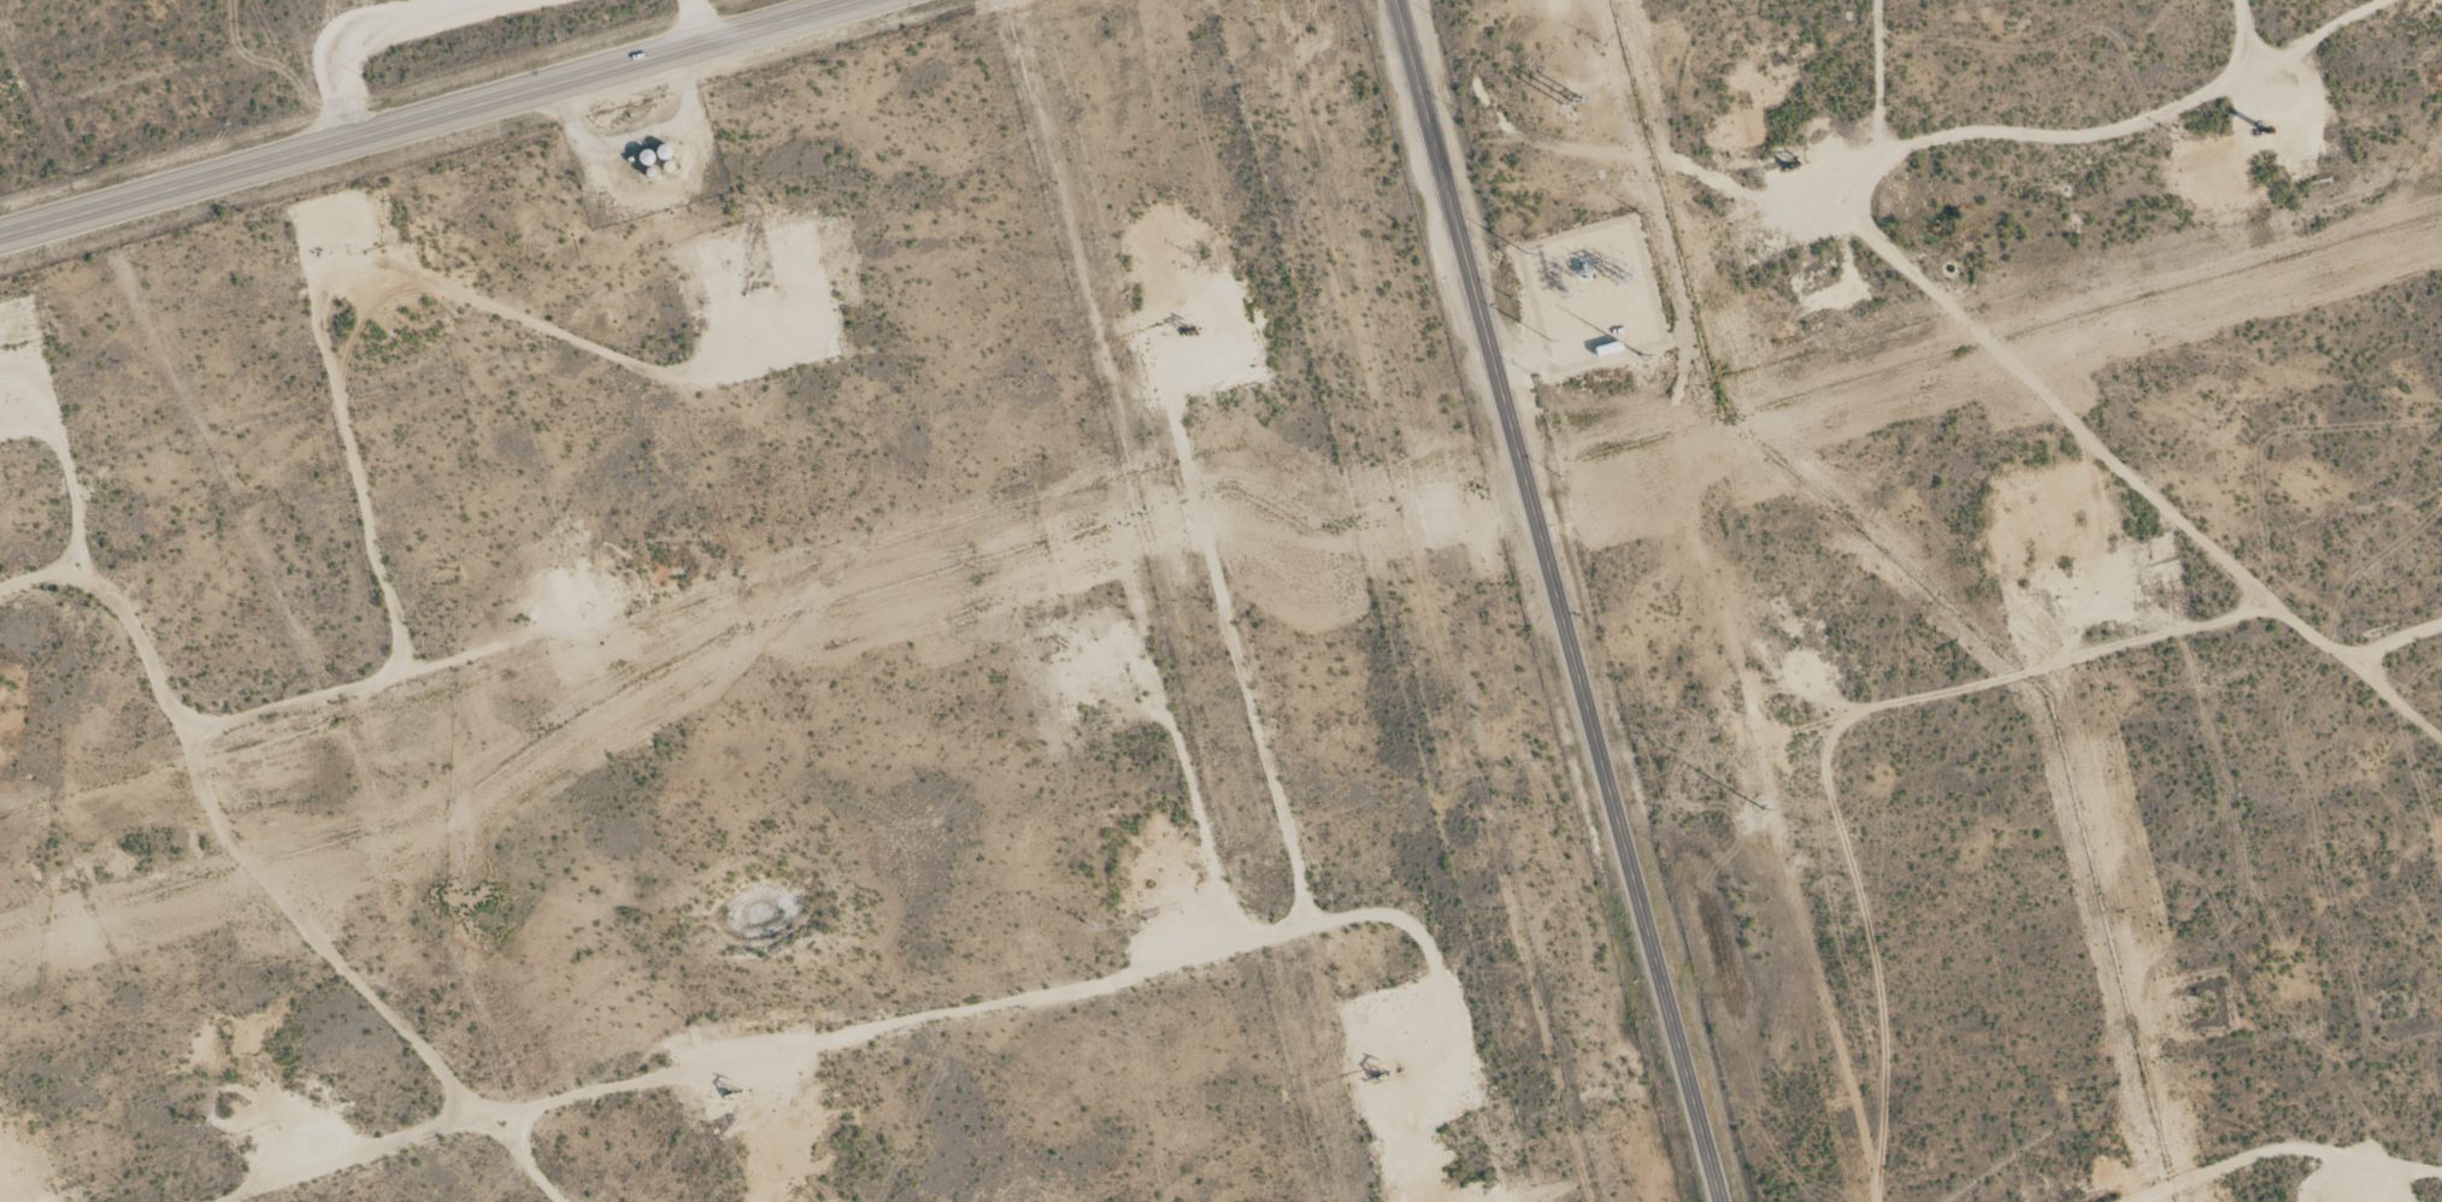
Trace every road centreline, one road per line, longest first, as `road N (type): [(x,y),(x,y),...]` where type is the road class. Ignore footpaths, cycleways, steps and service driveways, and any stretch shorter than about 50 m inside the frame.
road 1 (track): [(2441,694),(2364,637),(1852,193),(1830,159),(1744,123),(1607,123),(1481,52),(1427,0)]
road 2 (secondary): [(1723,1201),(1398,0)]
road 3 (primary): [(0,236),(866,0)]

